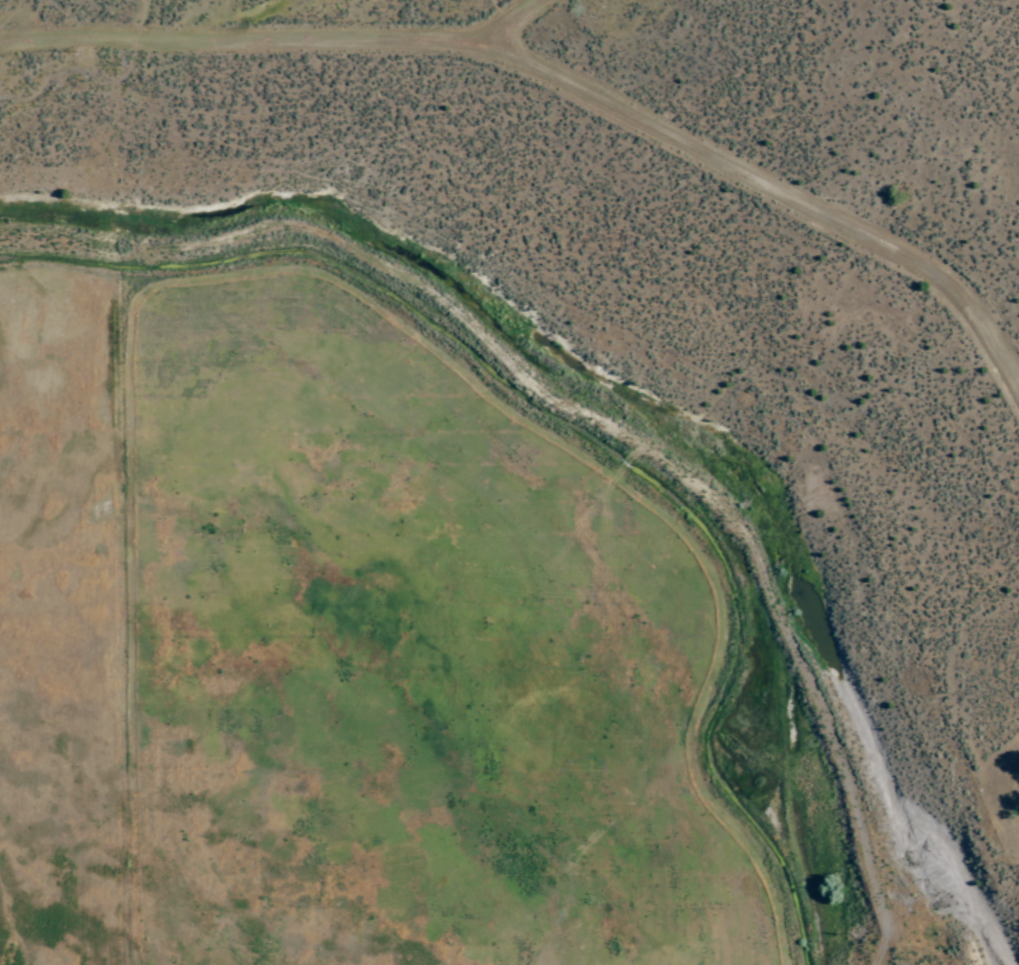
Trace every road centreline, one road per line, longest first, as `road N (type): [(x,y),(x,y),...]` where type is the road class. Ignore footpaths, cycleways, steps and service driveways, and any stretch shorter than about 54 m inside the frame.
road 1 (residential): [(0,44),(496,38),(546,72),(940,276),(980,318),(1018,384)]

